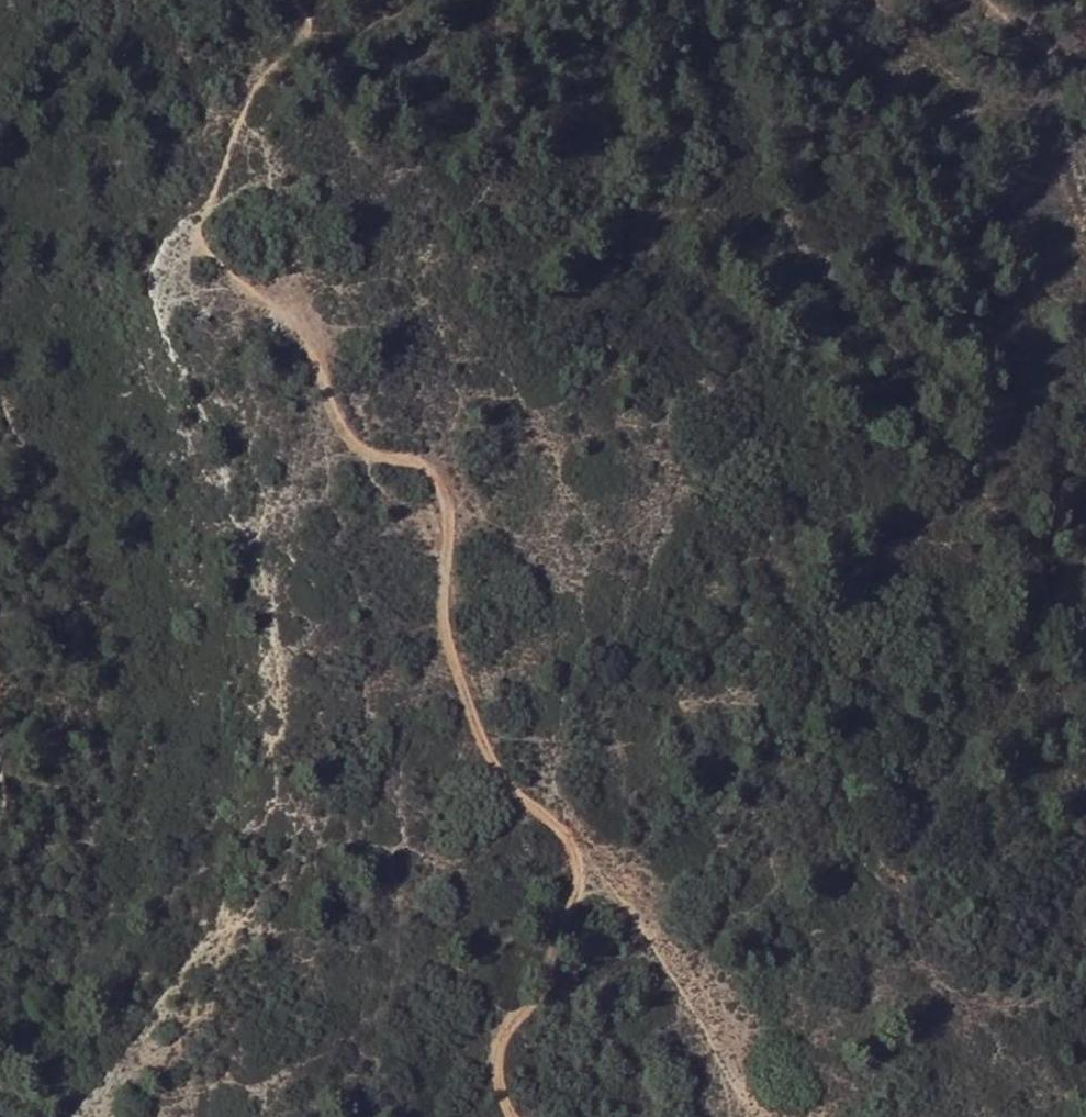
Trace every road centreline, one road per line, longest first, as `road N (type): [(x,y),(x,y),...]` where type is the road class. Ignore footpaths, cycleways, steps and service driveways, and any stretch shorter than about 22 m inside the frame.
road 1 (track): [(300,0),(309,23),(242,99),(208,207),(217,248),(304,308),(341,412),(374,453),(452,472),(446,605),(453,666),(491,764),(579,855),(569,955),(507,1027),(492,1061),(508,1116)]

